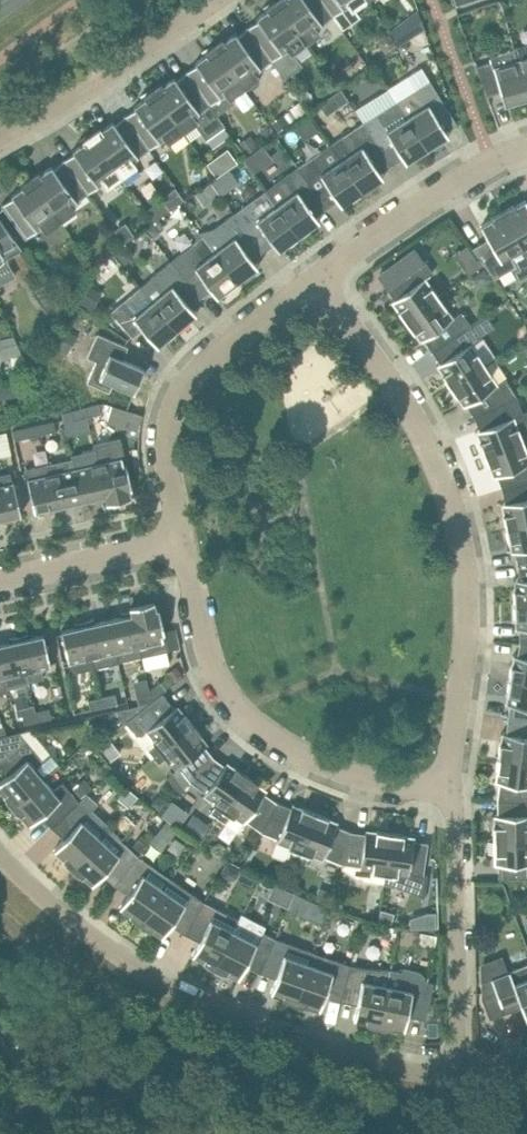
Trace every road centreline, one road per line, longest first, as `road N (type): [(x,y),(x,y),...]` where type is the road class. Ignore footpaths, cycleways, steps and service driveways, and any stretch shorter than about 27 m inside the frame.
road 1 (unclassified): [(450,782),(468,622),(455,514),(394,385),(315,277)]
road 2 (unclassified): [(0,853),(94,937),(196,999),(340,1056),(407,1072),(459,1073)]
road 3 (unclassified): [(450,782),(409,784),(356,772),(309,756),(239,709),(214,669),(184,537)]
road 4 (unclassified): [(184,537),(167,435),(175,404),(191,376),(237,333),(315,277)]
road 5 (unclassified): [(459,1073),(450,782)]
road 6 (residential): [(213,0),(0,138)]
road 7 (unclassified): [(315,277),(440,192),(526,146)]
road 8 (unclassified): [(0,578),(184,537)]

